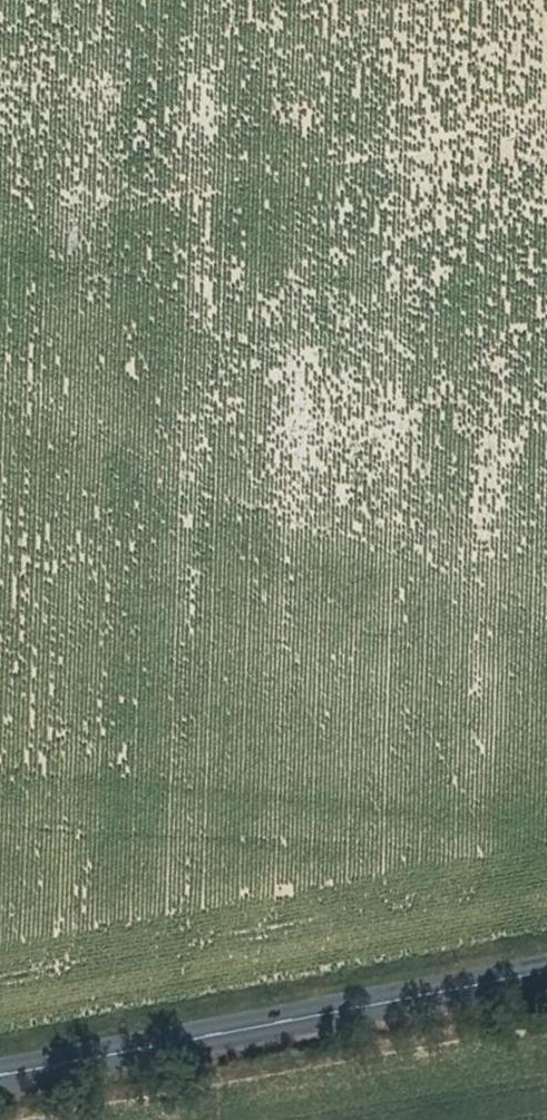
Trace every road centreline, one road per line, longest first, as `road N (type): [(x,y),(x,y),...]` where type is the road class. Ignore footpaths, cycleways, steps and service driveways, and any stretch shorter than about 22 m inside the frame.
road 1 (secondary): [(0,1078),(546,976)]

